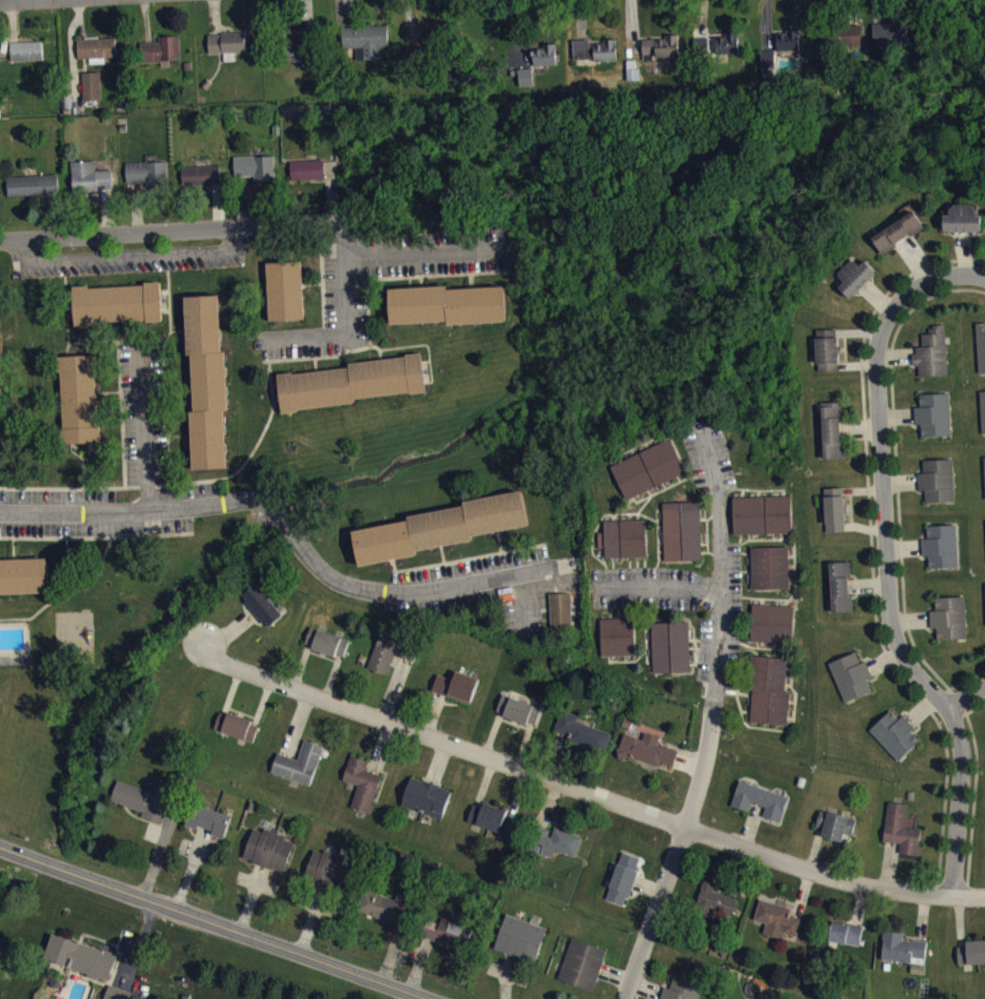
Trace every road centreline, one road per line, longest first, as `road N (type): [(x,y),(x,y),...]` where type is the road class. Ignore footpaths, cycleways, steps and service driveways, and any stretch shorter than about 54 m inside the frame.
road 1 (residential): [(202,643),(220,663),(774,862),(858,887),(984,897)]
road 2 (residential): [(951,898),(962,763),(949,708),(897,649),(876,373),(879,335),(895,303),(947,277),(984,278)]
road 3 (secondary): [(0,845),(428,998)]
road 4 (residential): [(337,222),(0,241)]
road 5 (residential): [(624,998),(716,721)]
road 6 (residential): [(0,513),(151,512),(250,501)]

